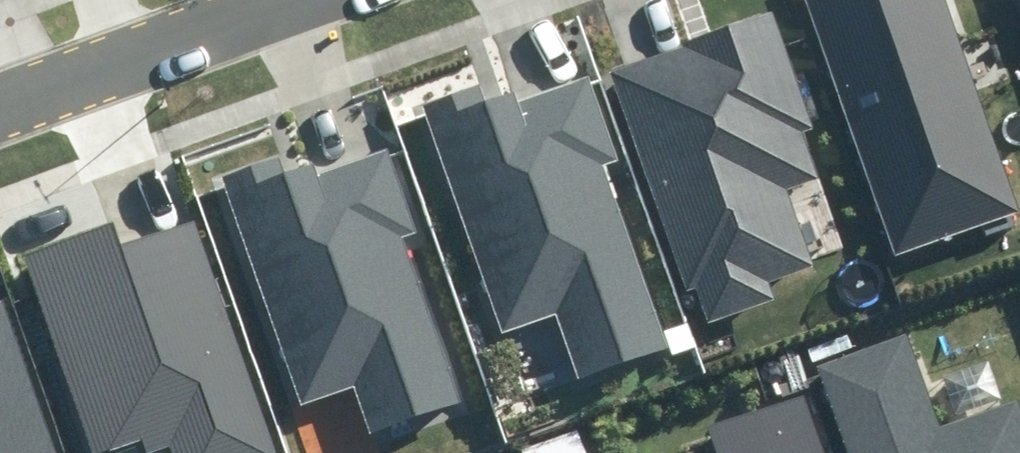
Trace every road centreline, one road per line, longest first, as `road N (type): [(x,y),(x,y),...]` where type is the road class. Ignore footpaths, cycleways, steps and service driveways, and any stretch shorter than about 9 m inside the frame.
road 1 (residential): [(253,0),(0,89)]

